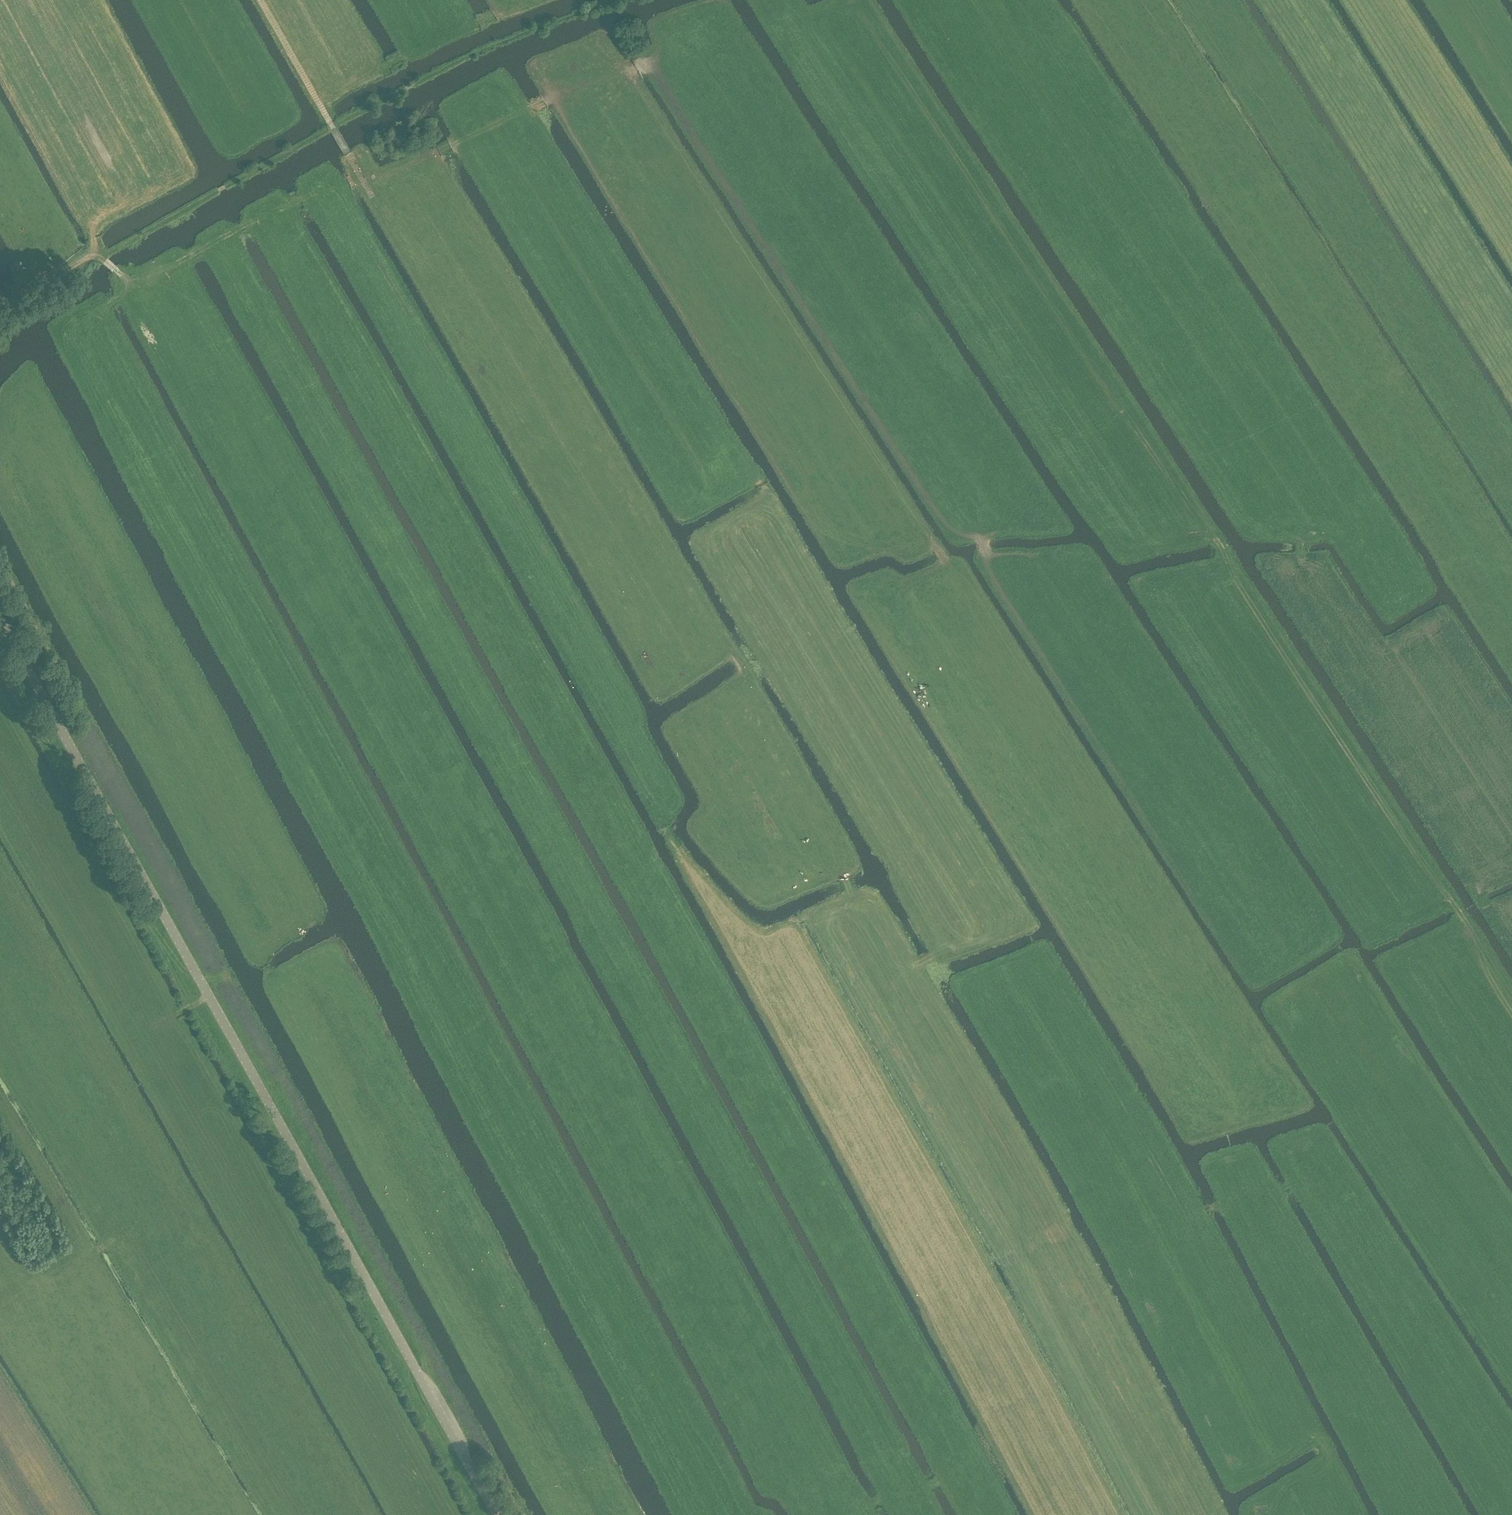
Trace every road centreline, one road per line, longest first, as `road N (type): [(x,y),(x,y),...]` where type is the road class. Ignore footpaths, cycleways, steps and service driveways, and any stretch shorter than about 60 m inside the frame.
road 1 (unclassified): [(497,1514),(0,619)]
road 2 (track): [(0,306),(474,54),(618,0)]
road 3 (track): [(373,196),(260,0)]
road 4 (track): [(38,130),(101,258),(123,275)]

